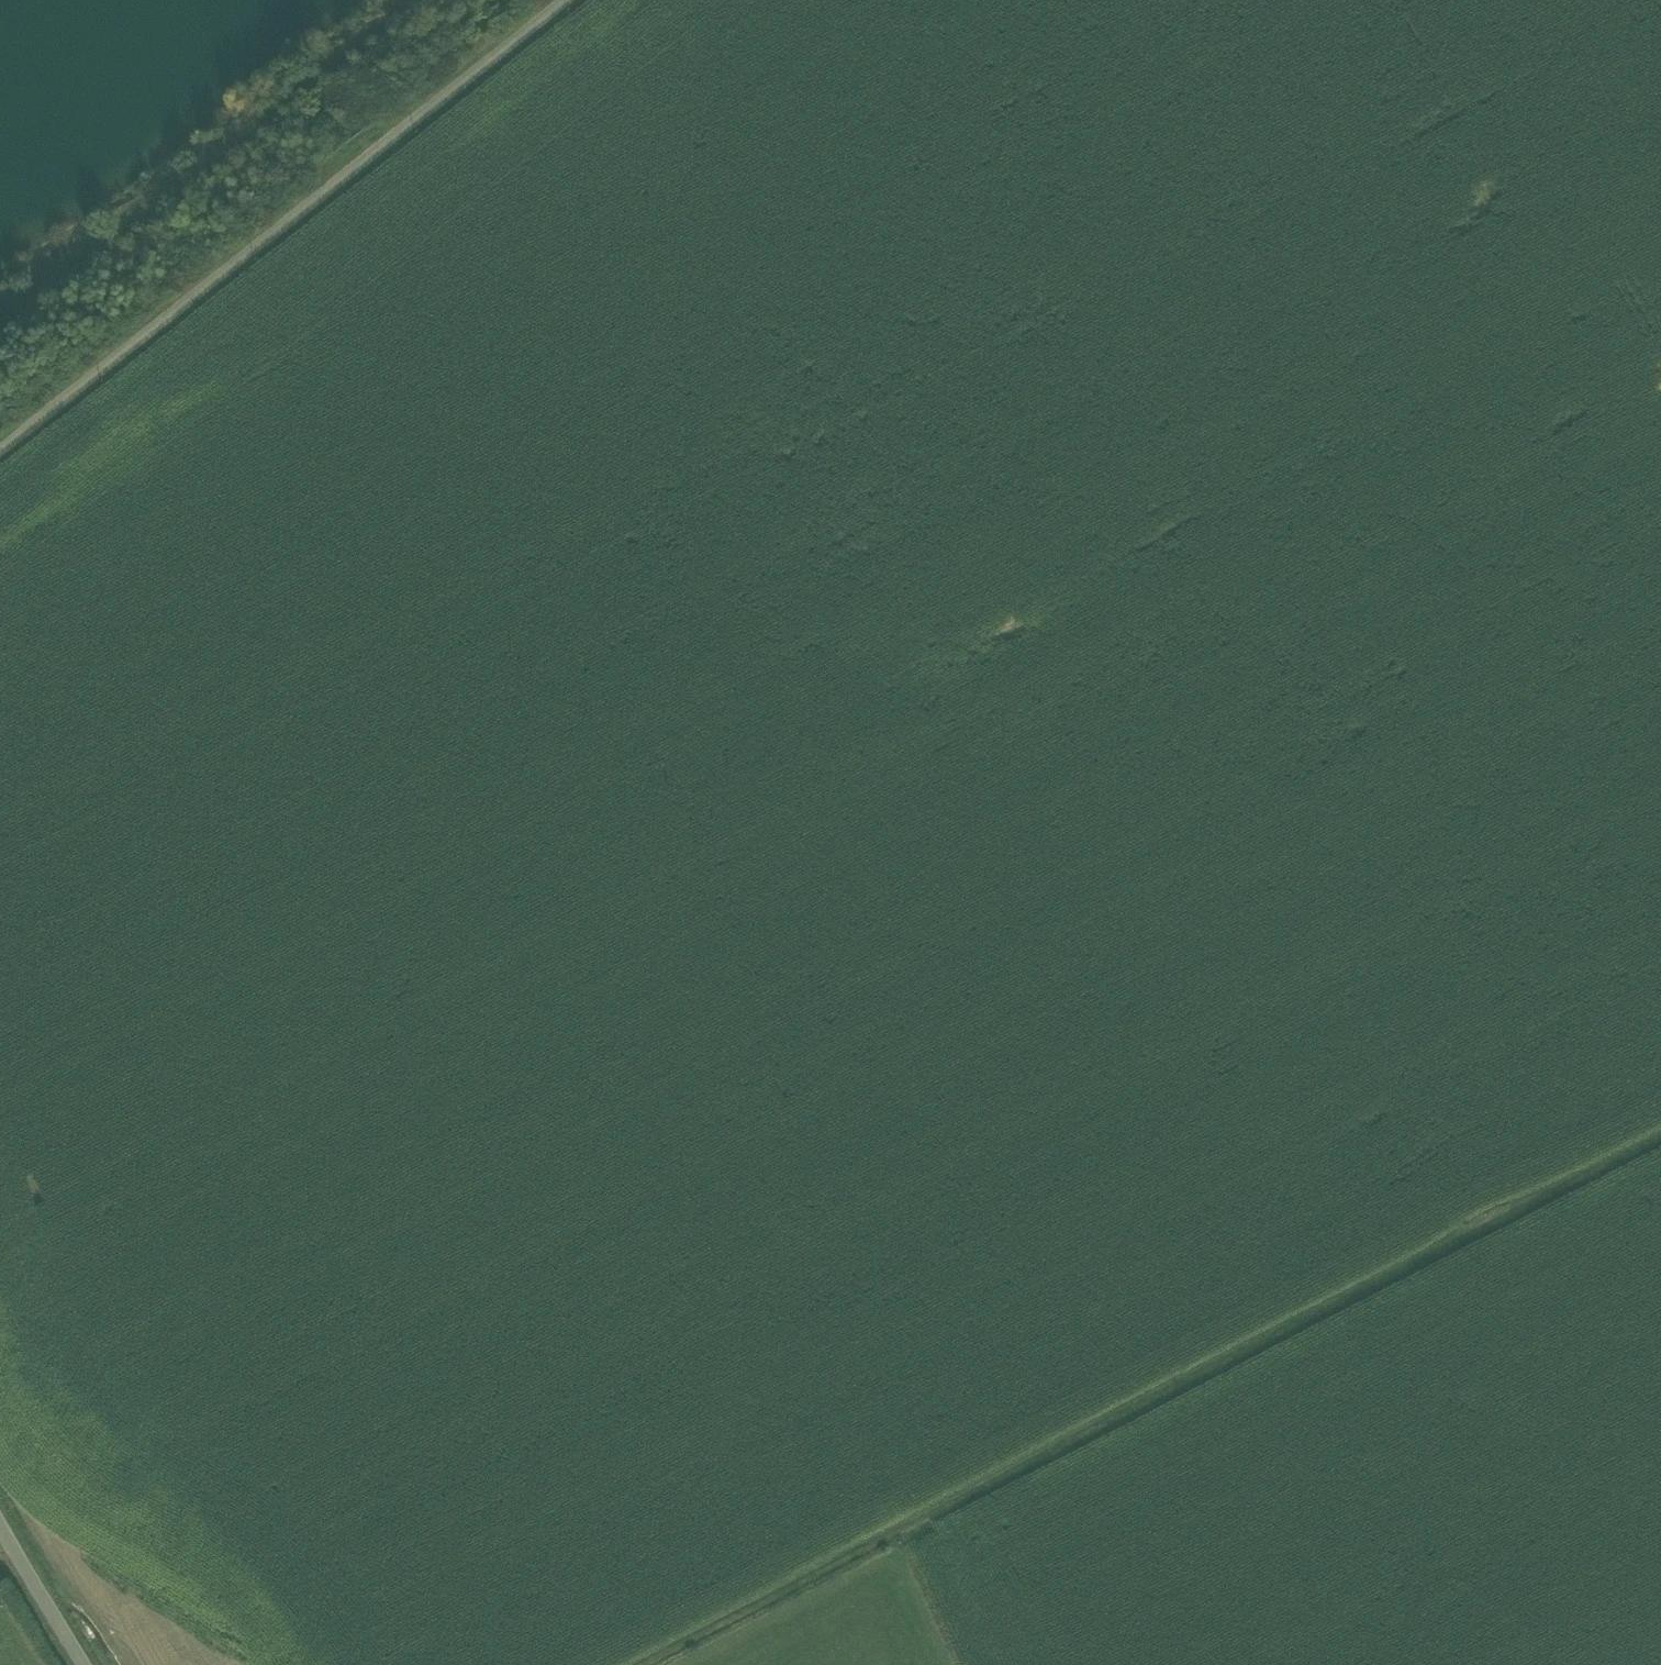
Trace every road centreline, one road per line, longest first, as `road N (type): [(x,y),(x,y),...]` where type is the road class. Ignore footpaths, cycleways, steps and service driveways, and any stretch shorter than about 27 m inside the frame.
road 1 (unclassified): [(0,441),(559,0)]
road 2 (residential): [(86,1664),(0,1547)]

